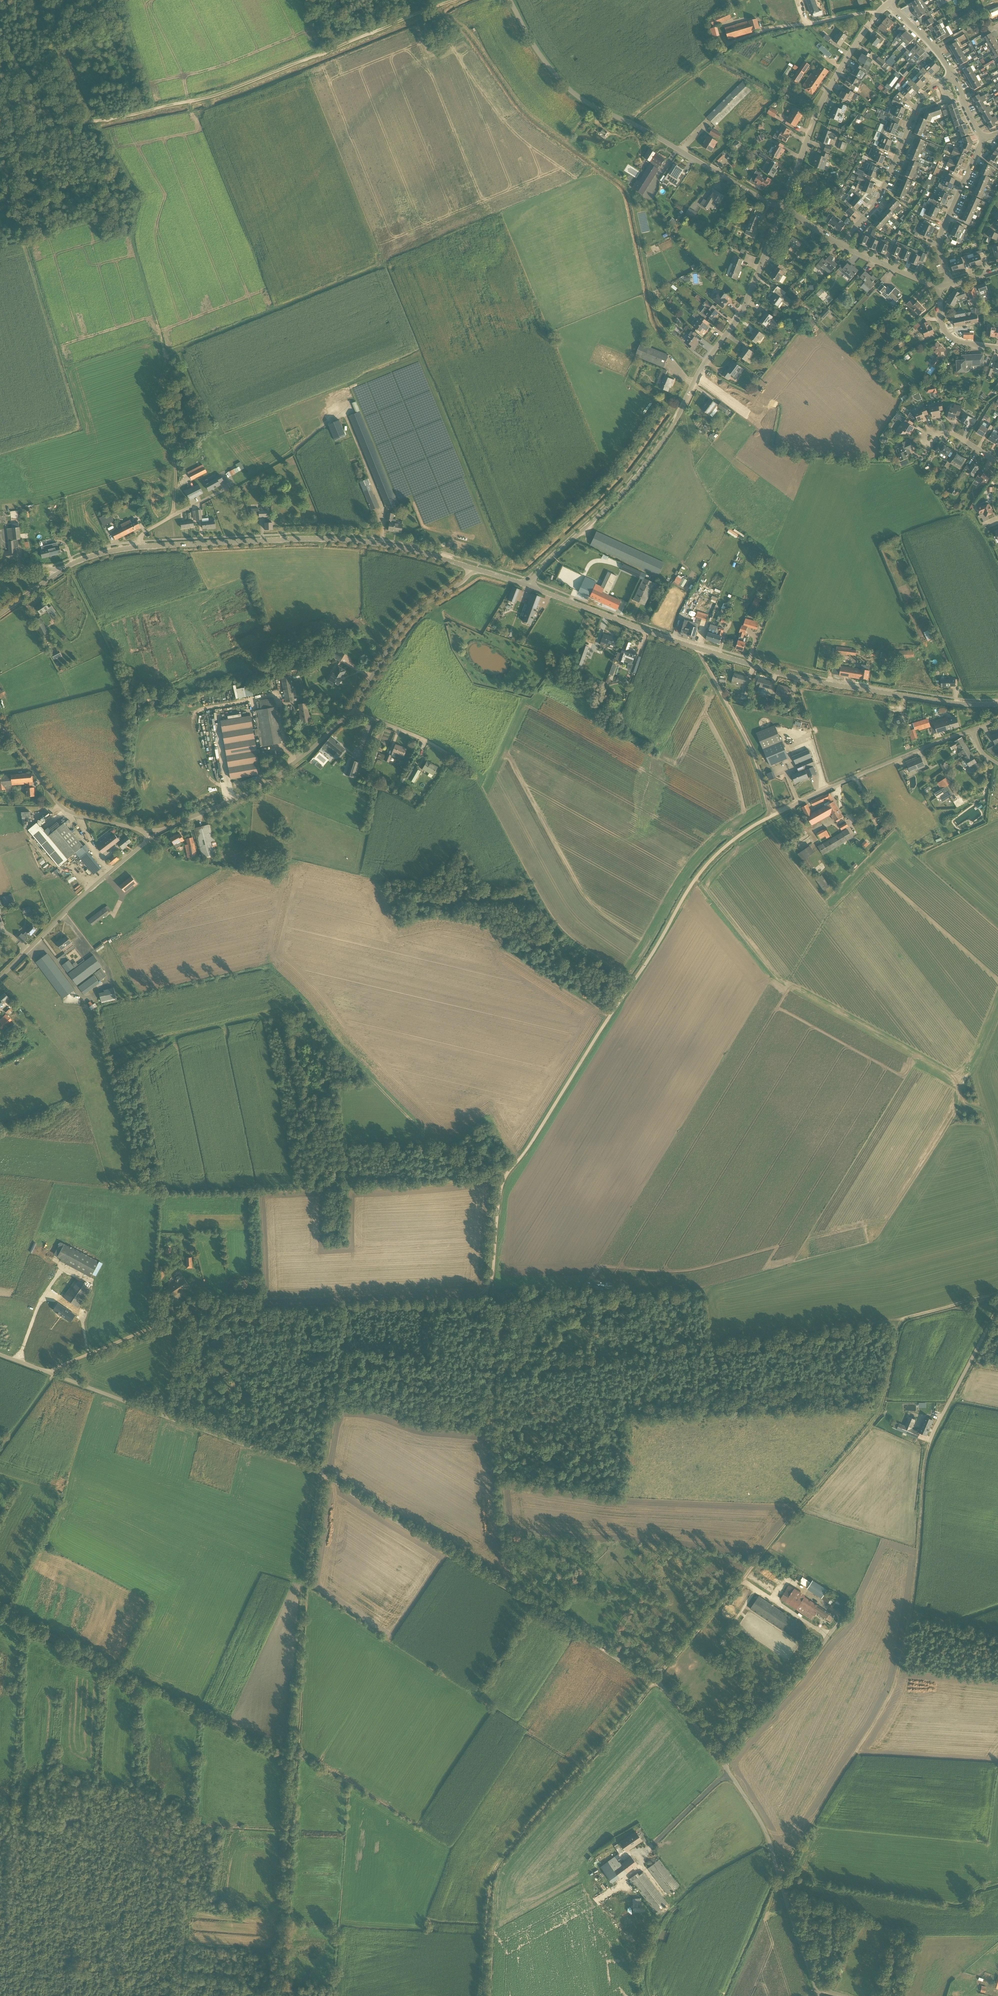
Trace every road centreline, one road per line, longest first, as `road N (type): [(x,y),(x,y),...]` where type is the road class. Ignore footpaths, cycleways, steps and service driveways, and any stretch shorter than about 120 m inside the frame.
road 1 (residential): [(0,1355),(323,1474),(653,1681),(723,1765)]
road 2 (track): [(901,1319),(874,1421),(493,1873),(482,1995)]
road 3 (unclassified): [(502,1186),(707,864),(771,815),(972,730)]
road 4 (track): [(0,1617),(293,1765),(278,1995)]
road 5 (tertiary): [(527,585),(798,678),(997,704)]
road 6 (track): [(929,1445),(898,1678),(777,1874)]
road 7 (track): [(172,516),(175,468),(157,398),(168,356),(130,233),(139,198),(92,121)]
road 8 (track): [(350,1309),(201,1312),(122,1339),(58,1368),(0,1448)]
road 9 (track): [(454,0),(216,96),(92,121)]
road 10 (track): [(901,1319),(524,1362)]
road 11 (track): [(696,878),(779,980),(960,1082),(974,1075)]
road 12 (tertiary): [(475,569),(350,540),(138,547)]
road 13 (residential): [(757,421),(800,448),(845,453),(878,388),(824,343),(763,415)]
road 14 (track): [(323,1474),(293,1765)]
road 15 (unclassified): [(723,1765),(839,1619),(759,1556)]
road 16 (track): [(502,1186),(464,1175),(300,1003)]
road 17 (track): [(630,121),(745,39),(877,14)]
road 18 (unclassified): [(711,167),(571,91),(509,0)]
road 19 (unclassified): [(527,585),(636,476),(689,395)]
road 20 (residential): [(729,1773),(767,1836),(816,1989)]
road 21 (residential): [(781,208),(828,90),(888,3)]
road 22 (track): [(486,1366),(512,1591)]
road 23 (unclassified): [(162,829),(275,777),(349,711)]
road 24 (residential): [(841,246),(882,193),(919,104),(954,78)]
road 25 (unclassified): [(0,976),(147,841)]
road 26 (unclassified): [(146,830),(62,807),(0,720)]
road 27 (unclassified): [(349,711),(410,618),(475,569)]
road 28 (residential): [(698,378),(747,303),(781,208)]
road 29 (track): [(771,815),(755,758),(696,647)]
road 30 (track): [(300,1003),(186,1034),(138,1065)]
road 31 (residential): [(949,284),(940,238),(982,138)]
road 32 (unclassified): [(929,1445),(997,1306)]
road 33 (track): [(997,1013),(974,1075),(997,1153)]
road 34 (track): [(464,1175),(446,1184),(319,1191)]
road 35 (track): [(473,1301),(350,1309)]

